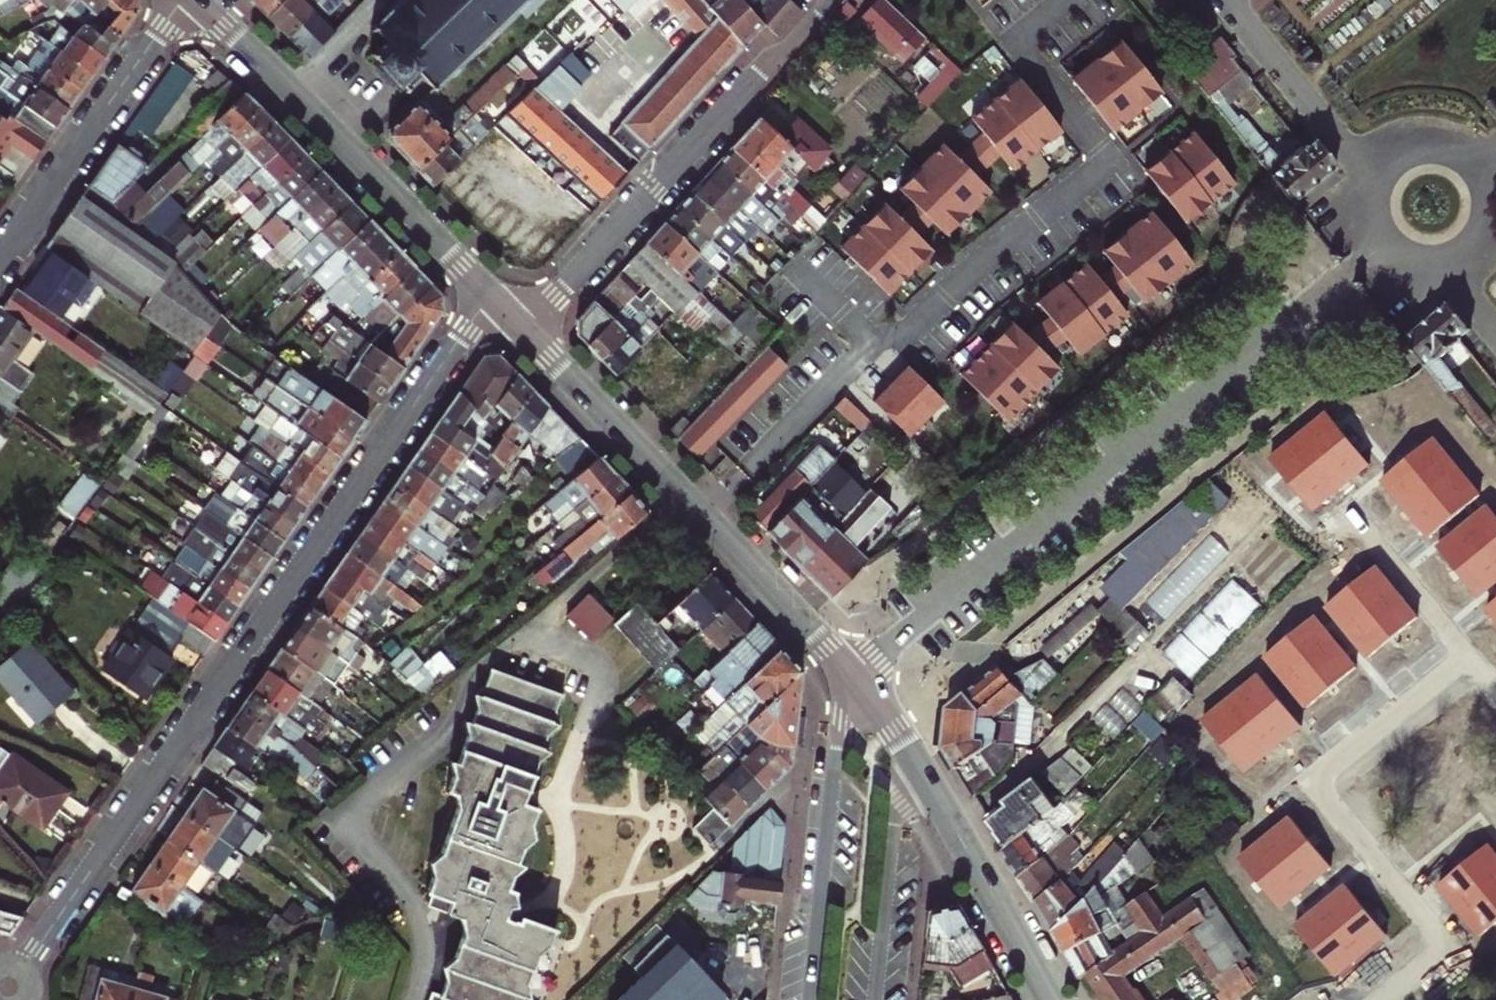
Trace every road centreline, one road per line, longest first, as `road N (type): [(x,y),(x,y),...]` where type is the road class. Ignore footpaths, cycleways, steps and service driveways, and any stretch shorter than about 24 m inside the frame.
road 1 (residential): [(9,988),(490,295)]
road 2 (residential): [(849,676),(1344,270)]
road 3 (secondary): [(849,676),(524,330)]
road 4 (residential): [(524,330),(760,73),(807,38),(831,0)]
road 5 (secondary): [(490,295),(197,0)]
road 6 (secondary): [(849,676),(809,999)]
road 7 (residential): [(0,260),(181,0)]
road 8 (tertiary): [(1051,999),(923,776)]
road 9 (secondary): [(875,999),(894,813),(923,776)]
road 10 (secondary): [(923,776),(849,676)]

